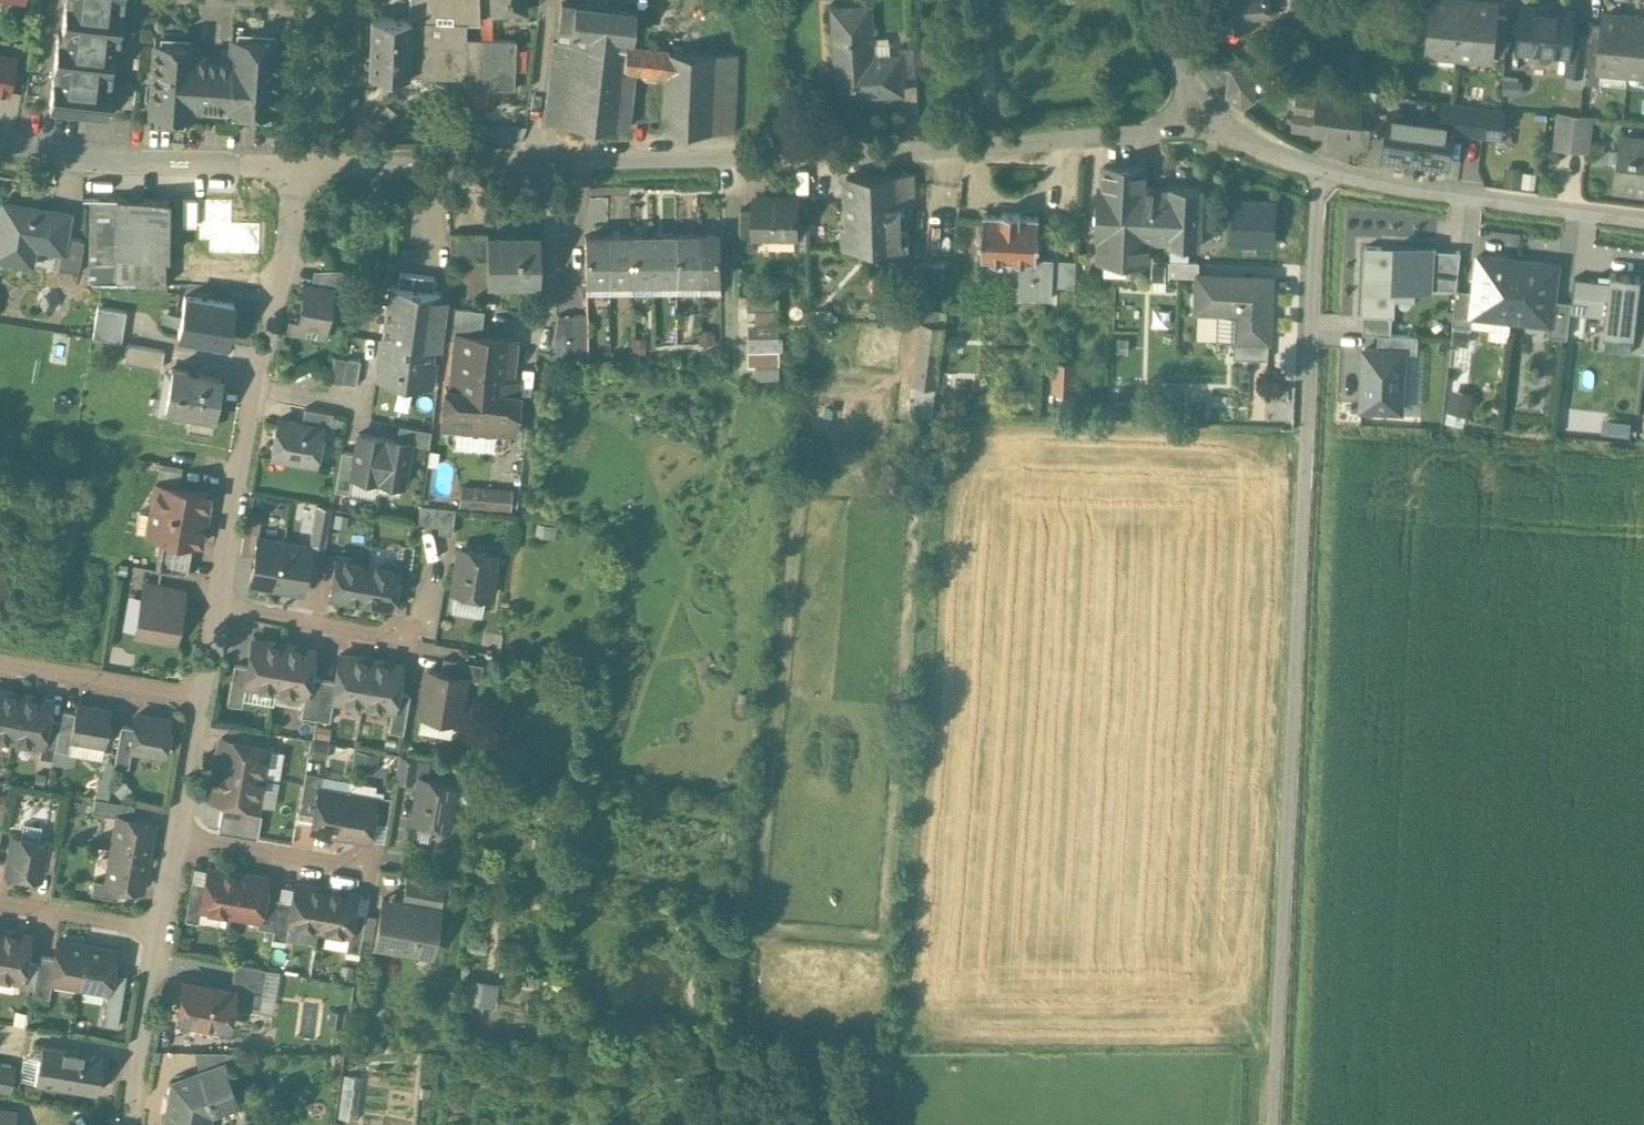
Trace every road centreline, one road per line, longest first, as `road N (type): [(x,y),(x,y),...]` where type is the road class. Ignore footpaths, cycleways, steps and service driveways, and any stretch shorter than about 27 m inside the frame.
road 1 (residential): [(1317,168),(1275,1124)]
road 2 (residential): [(310,161),(683,161),(1212,128)]
road 3 (residential): [(310,161),(267,309),(218,605)]
road 4 (residential): [(1317,168),(1643,220)]
road 5 (unclassified): [(0,141),(111,162),(310,161)]
road 6 (residential): [(0,661),(203,698)]
road 7 (residential): [(163,927),(129,1124)]
road 8 (residential): [(406,638),(218,605)]
road 9 (residential): [(364,866),(179,835)]
road 10 (residential): [(0,898),(163,927)]
road 11 (residential): [(330,0),(323,130),(310,161)]
road 12 (residential): [(203,698),(179,835)]
road 13 (residential): [(1164,0),(1212,128)]

